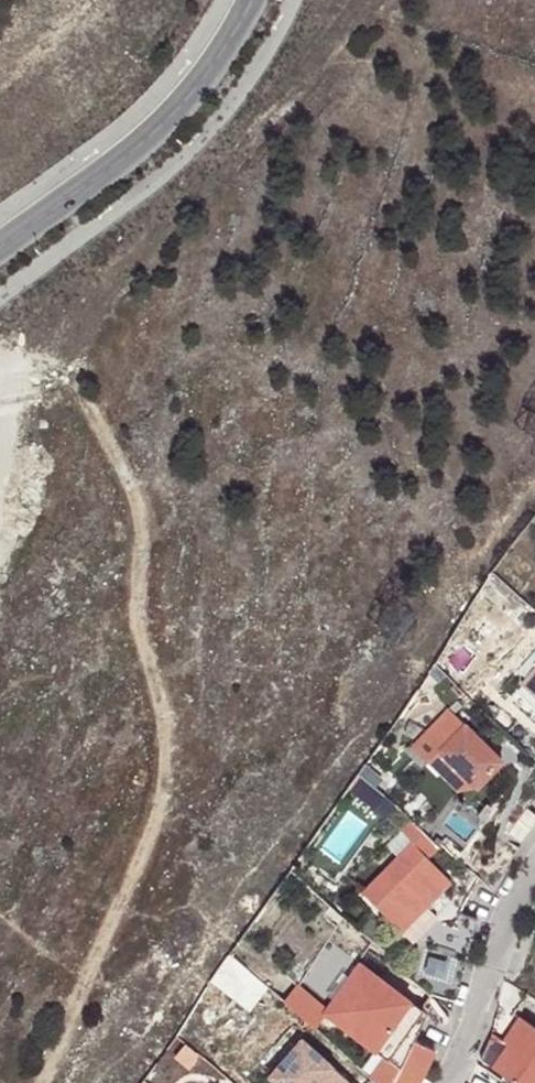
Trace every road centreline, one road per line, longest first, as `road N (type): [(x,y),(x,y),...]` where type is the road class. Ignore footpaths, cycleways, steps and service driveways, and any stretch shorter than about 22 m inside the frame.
road 1 (residential): [(252,0),(224,53),(179,109),(0,244)]
road 2 (residential): [(446,1082),(508,899),(534,860)]

